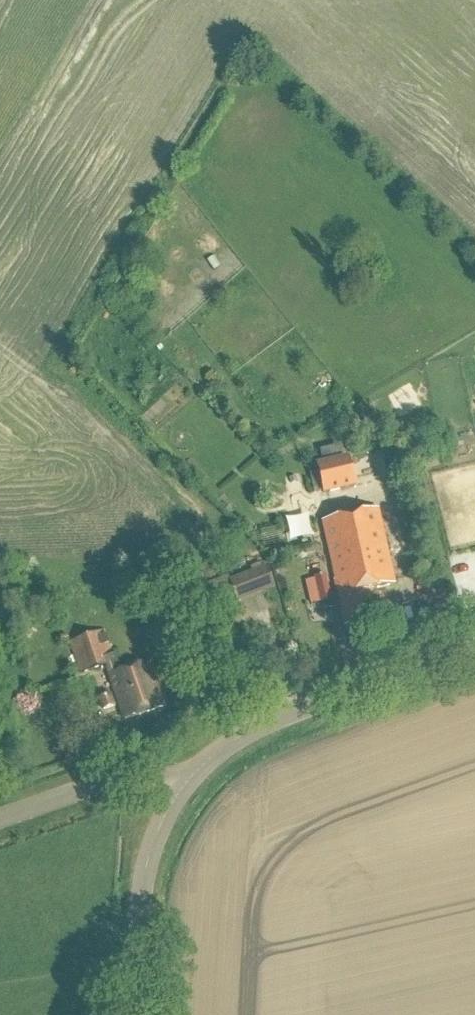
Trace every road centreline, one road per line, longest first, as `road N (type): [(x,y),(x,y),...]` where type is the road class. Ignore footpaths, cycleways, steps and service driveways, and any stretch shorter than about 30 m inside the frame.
road 1 (tertiary): [(176,793),(229,743),(286,713),(474,643)]
road 2 (tertiary): [(131,1014),(138,892),(176,793)]
road 3 (tertiary): [(0,820),(135,776),(176,793)]

